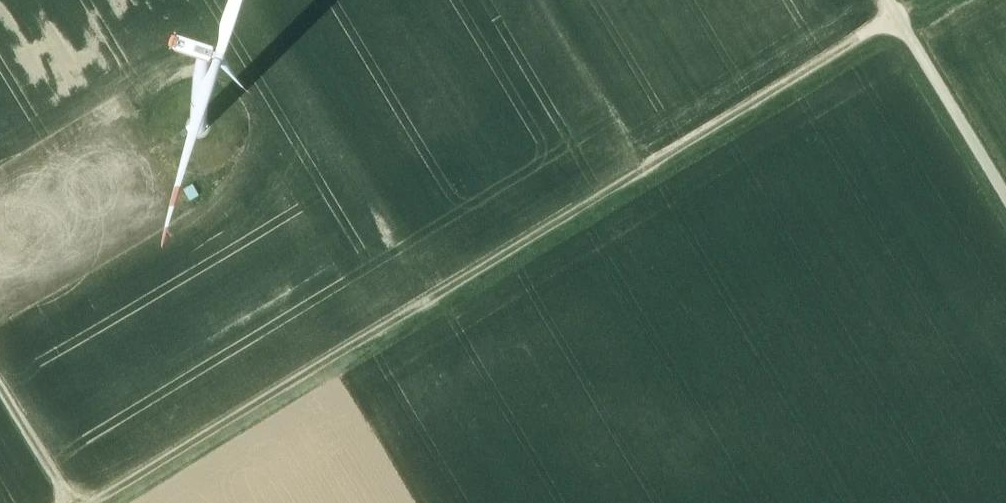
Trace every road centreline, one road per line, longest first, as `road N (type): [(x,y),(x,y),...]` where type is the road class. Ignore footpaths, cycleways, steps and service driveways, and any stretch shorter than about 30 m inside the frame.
road 1 (track): [(920,0),(91,502)]
road 2 (track): [(1005,195),(888,0)]
road 3 (track): [(0,386),(71,502)]

